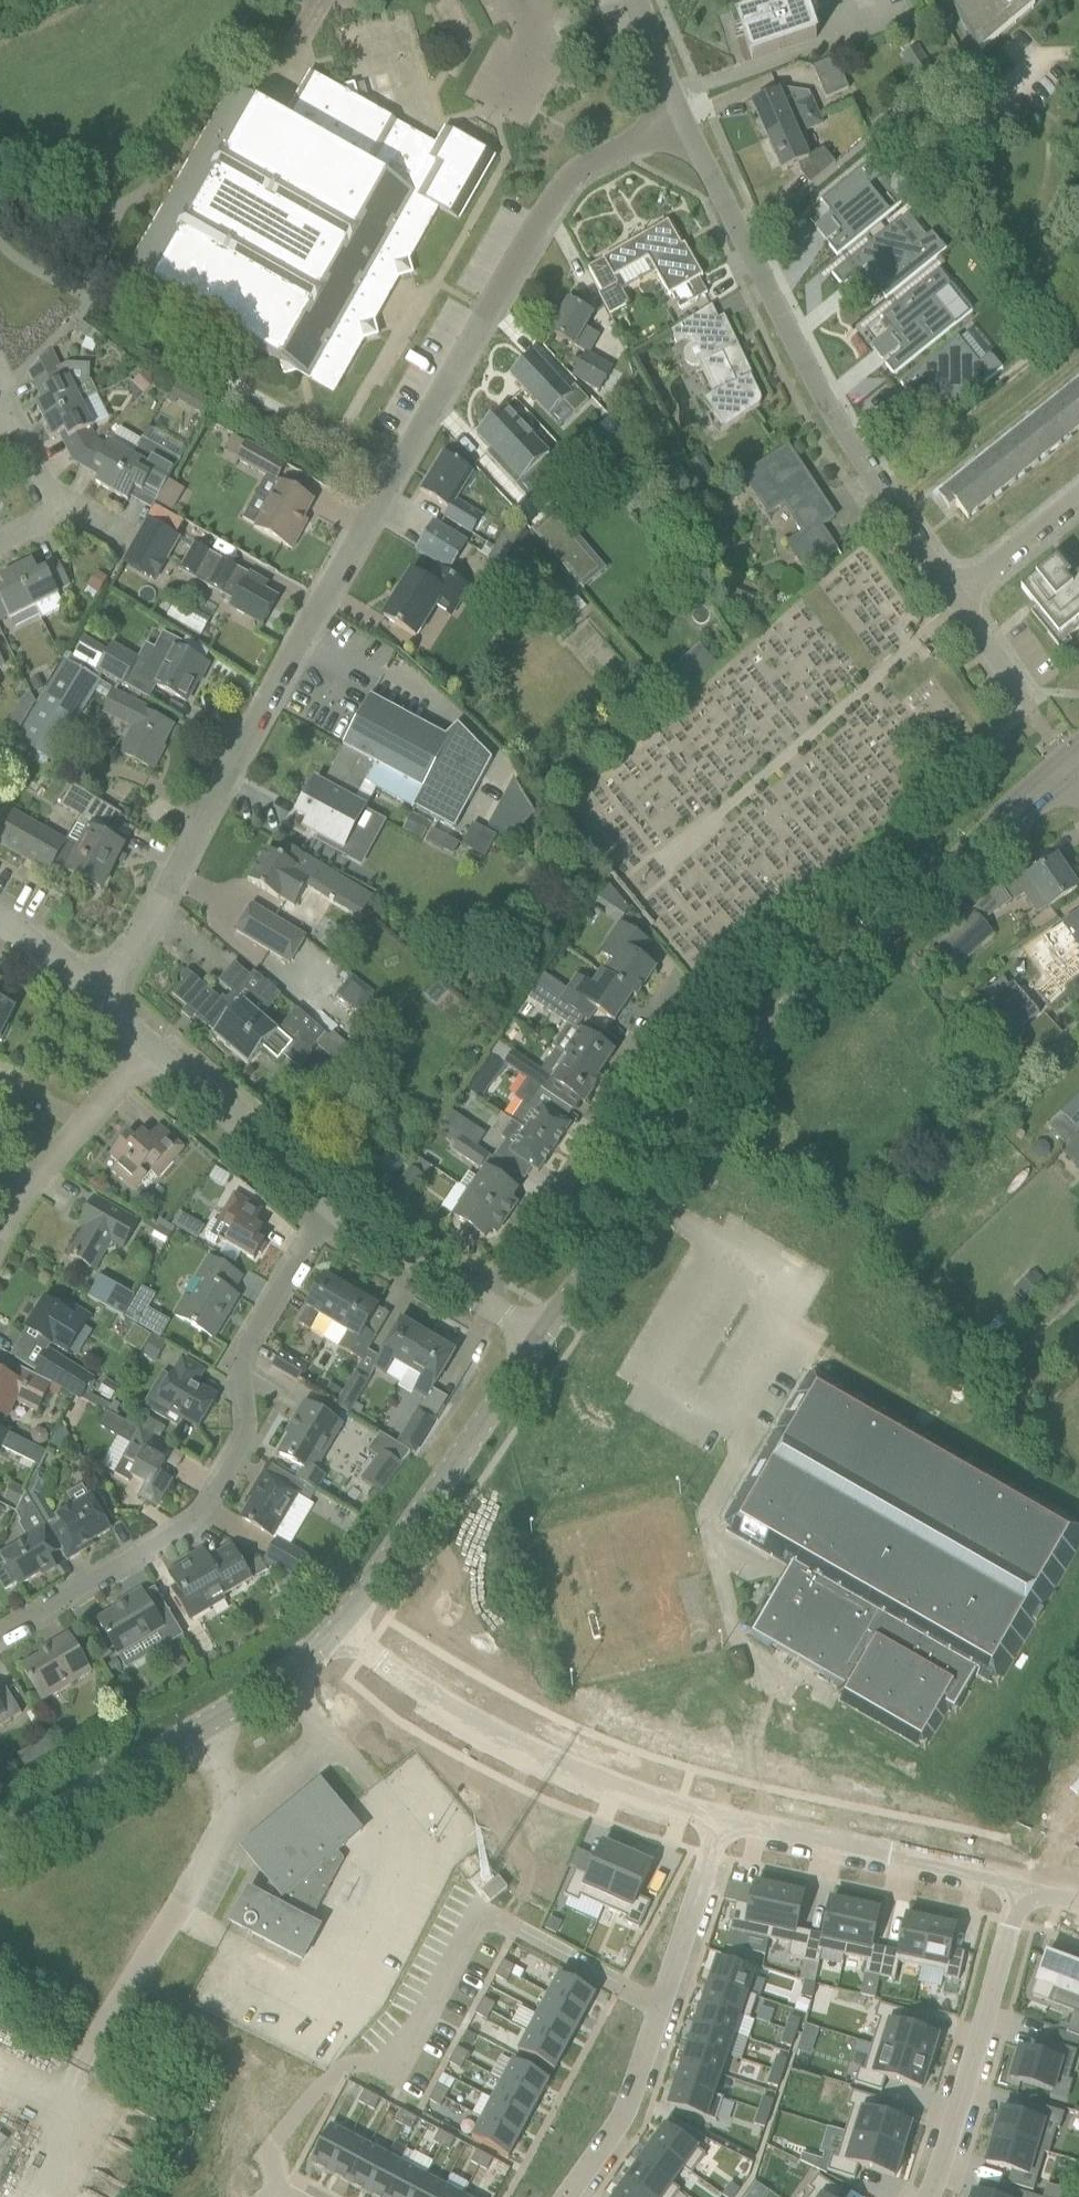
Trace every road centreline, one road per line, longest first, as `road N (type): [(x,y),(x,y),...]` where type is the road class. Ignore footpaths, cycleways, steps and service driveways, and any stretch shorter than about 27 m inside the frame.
road 1 (residential): [(88,994),(148,933),(520,244),(575,175),(687,120)]
road 2 (unclassified): [(541,1338),(739,1055),(1066,767)]
road 3 (residential): [(0,1637),(211,1508),(238,1473),(257,1414),(250,1345),(325,1207)]
road 4 (residential): [(956,597),(851,452),(687,120)]
road 5 (residential): [(722,1819),(530,1751),(337,1630)]
road 6 (residential): [(567,2196),(626,2107),(722,1819)]
road 7 (unclassified): [(0,1843),(282,1678),(337,1630)]
road 8 (residential): [(484,1303),(692,999)]
road 9 (unclassified): [(337,1630),(541,1338)]
road 10 (residential): [(1019,1883),(926,2196)]
road 11 (residential): [(1019,1883),(722,1819)]
road 12 (residential): [(0,1249),(147,1049)]
road 13 (residential): [(325,1207),(147,1049)]
road 14 (residential): [(0,547),(64,505),(14,408),(0,416)]
road 15 (residential): [(484,1303),(325,1207)]
road 16 (residential): [(956,597),(1078,498)]
road 17 (residential): [(687,120),(643,0)]
road 18 (residential): [(1025,703),(956,597)]

